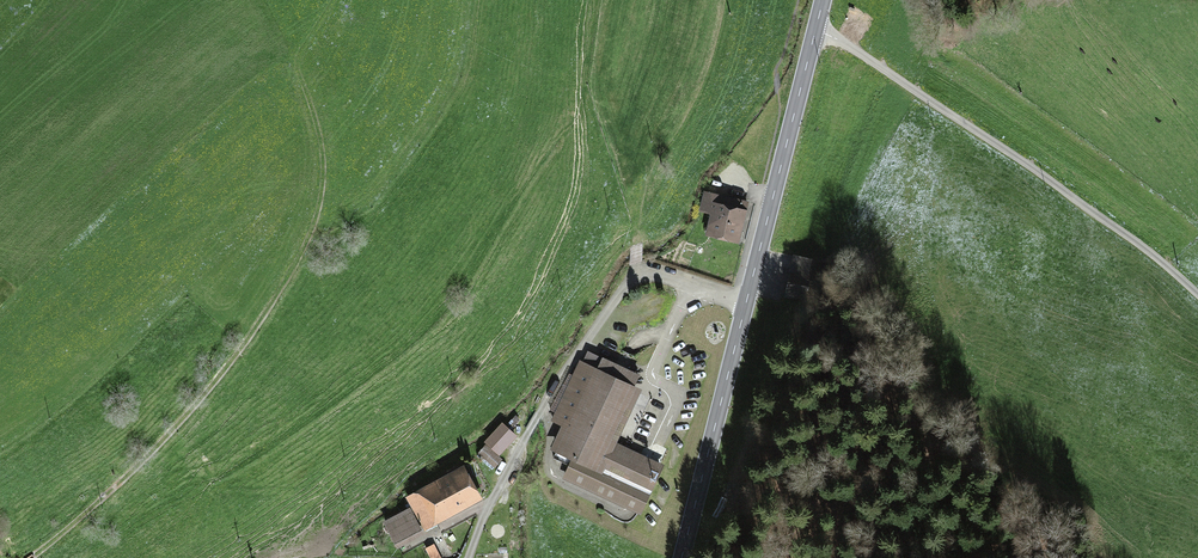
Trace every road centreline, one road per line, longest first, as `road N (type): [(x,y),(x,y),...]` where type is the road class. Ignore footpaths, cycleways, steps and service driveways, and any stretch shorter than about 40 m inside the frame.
road 1 (track): [(288,57),(311,104),(322,176),(298,260),(243,345),(163,442),(30,557)]
road 2 (unclassified): [(746,303),(656,275),(631,280),(529,431),(468,557)]
road 3 (secondary): [(746,303),(823,0)]
road 4 (secondary): [(682,557),(746,303)]

